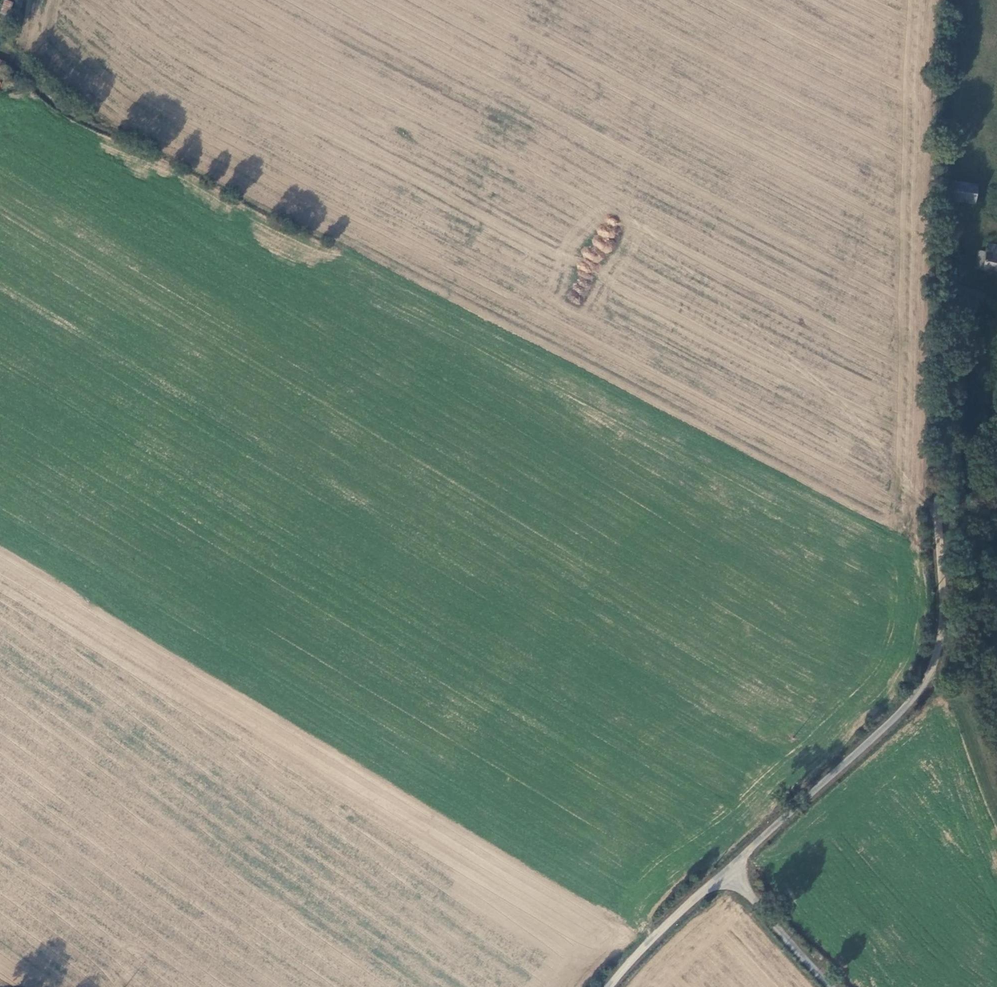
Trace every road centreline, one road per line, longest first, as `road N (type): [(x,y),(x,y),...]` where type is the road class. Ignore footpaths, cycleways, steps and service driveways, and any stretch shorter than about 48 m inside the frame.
road 1 (unclassified): [(726,870),(931,673),(943,623),(960,314)]
road 2 (unclassified): [(604,986),(726,870)]
road 3 (unclassified): [(726,870),(831,986)]

